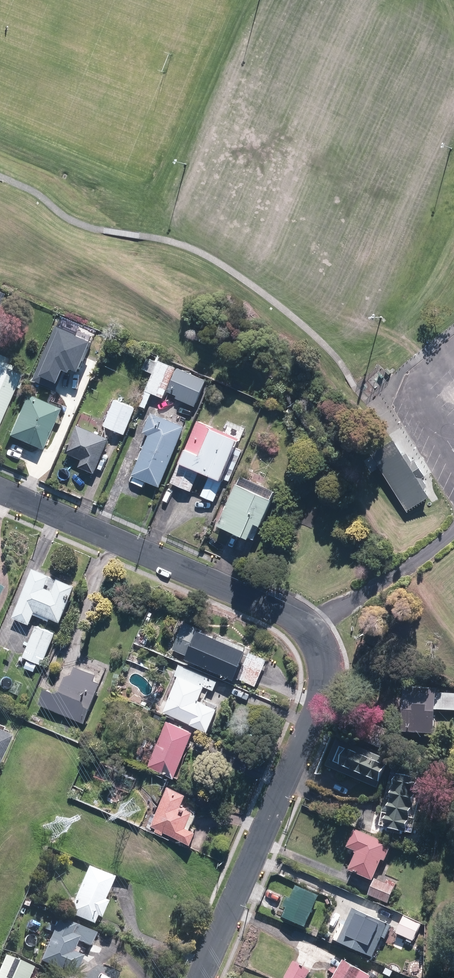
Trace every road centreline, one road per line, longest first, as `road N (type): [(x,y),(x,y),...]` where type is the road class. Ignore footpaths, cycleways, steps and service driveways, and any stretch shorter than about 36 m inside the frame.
road 1 (residential): [(202,977),(316,719),(324,668),(319,649),(283,610),(0,490)]

